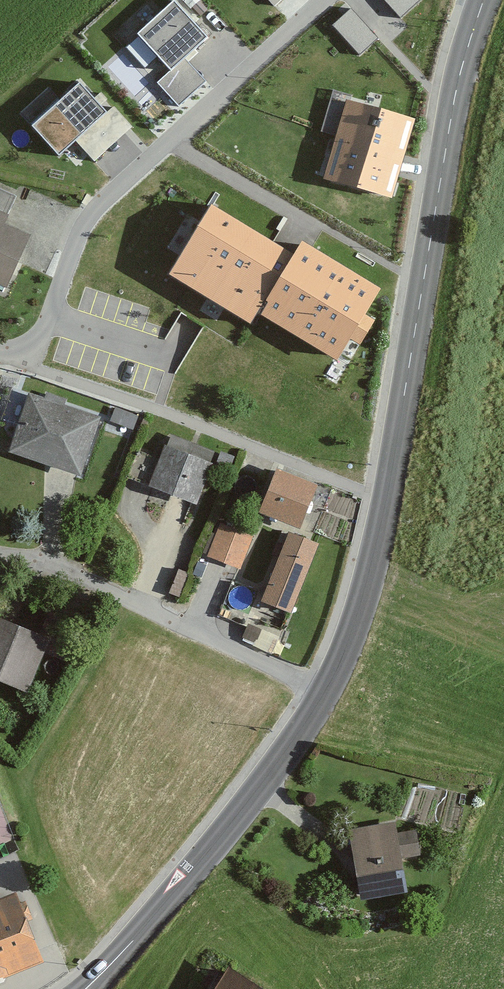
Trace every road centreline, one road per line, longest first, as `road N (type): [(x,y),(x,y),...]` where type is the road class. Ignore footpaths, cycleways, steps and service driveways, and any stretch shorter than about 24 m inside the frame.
road 1 (tertiary): [(385,500),(454,95),(483,0)]
road 2 (residential): [(324,0),(85,223),(30,363)]
road 3 (residential): [(30,363),(385,500)]
road 4 (residential): [(324,694),(104,586),(0,555)]
road 5 (tertiary): [(84,988),(260,787)]
road 6 (tertiary): [(324,694),(355,628),(385,500)]

